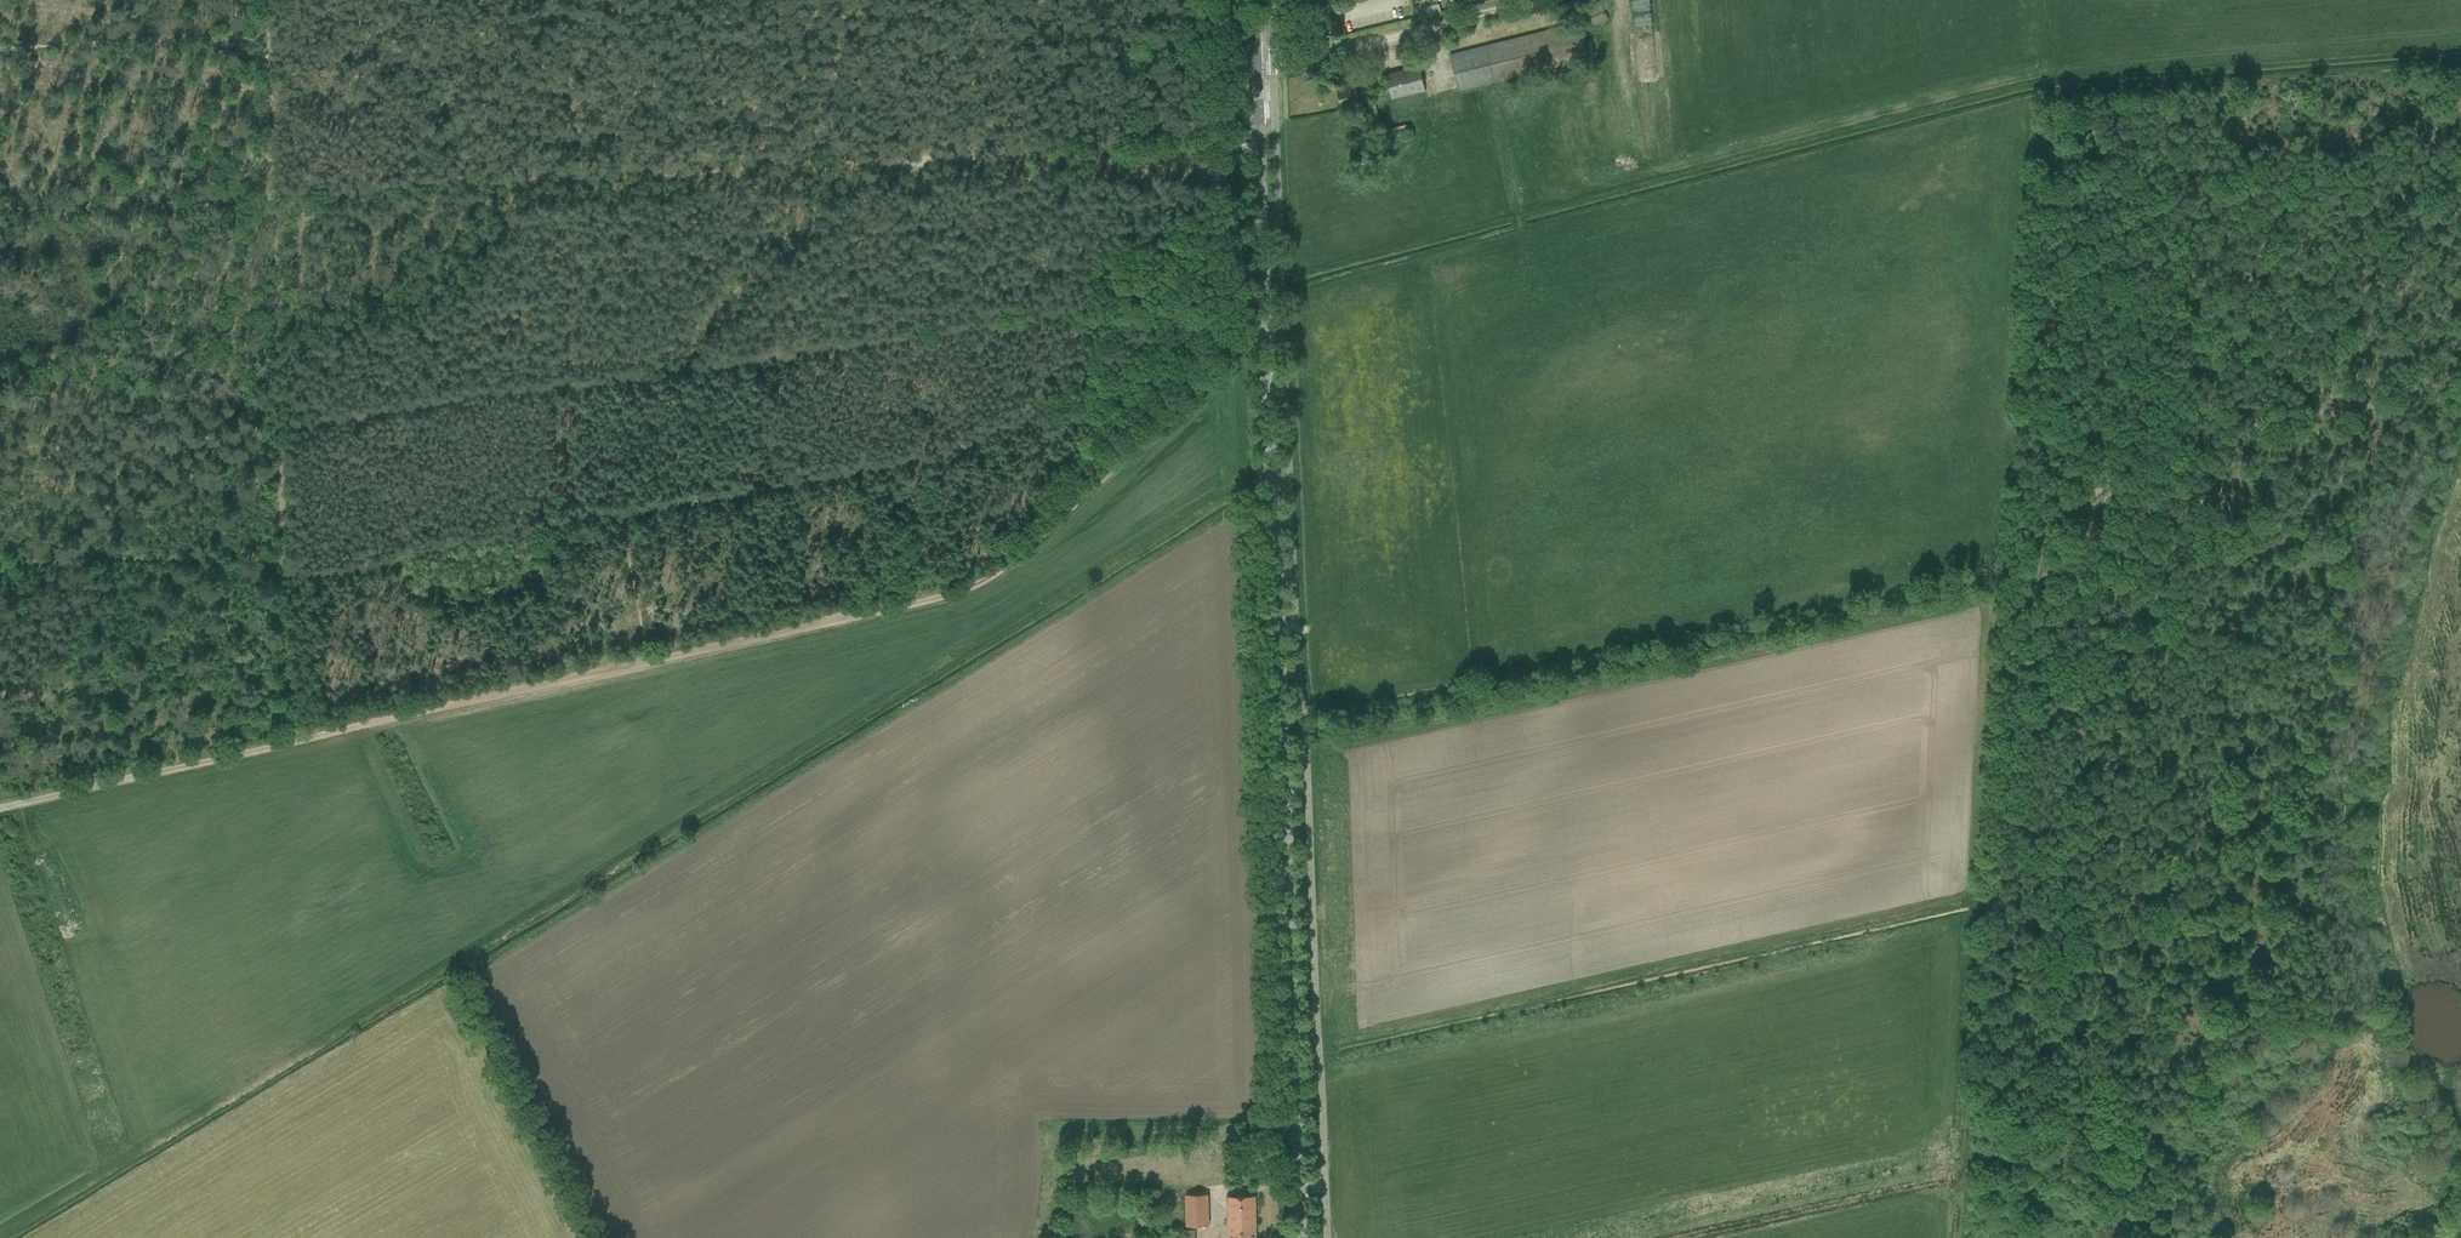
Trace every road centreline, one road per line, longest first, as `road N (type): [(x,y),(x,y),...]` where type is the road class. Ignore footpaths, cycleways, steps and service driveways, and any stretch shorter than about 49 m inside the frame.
road 1 (tertiary): [(1298,1237),(1251,0)]
road 2 (track): [(303,733),(987,579),(1234,342),(1268,337)]
road 3 (track): [(0,51),(241,43),(265,61),(270,194),(0,211)]
road 4 (track): [(0,804),(303,733)]

